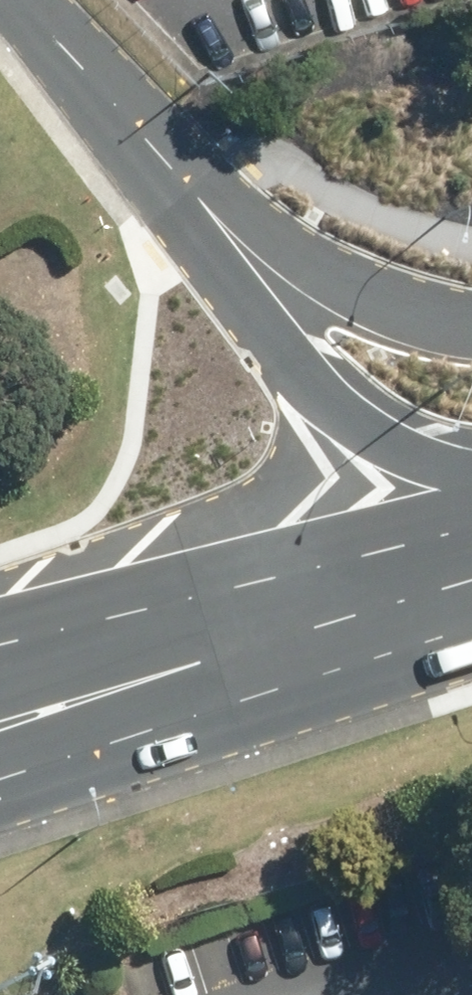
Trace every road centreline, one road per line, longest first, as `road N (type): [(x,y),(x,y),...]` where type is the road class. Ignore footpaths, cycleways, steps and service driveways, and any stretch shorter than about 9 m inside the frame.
road 1 (tertiary): [(471,608),(445,625),(0,755)]
road 2 (unclassified): [(471,537),(368,537),(135,578),(0,621)]
road 3 (unclassified): [(471,484),(393,446),(347,411),(196,198)]
road 4 (primary): [(196,198),(367,284),(471,312)]
road 5 (unclassified): [(13,0),(196,198)]

